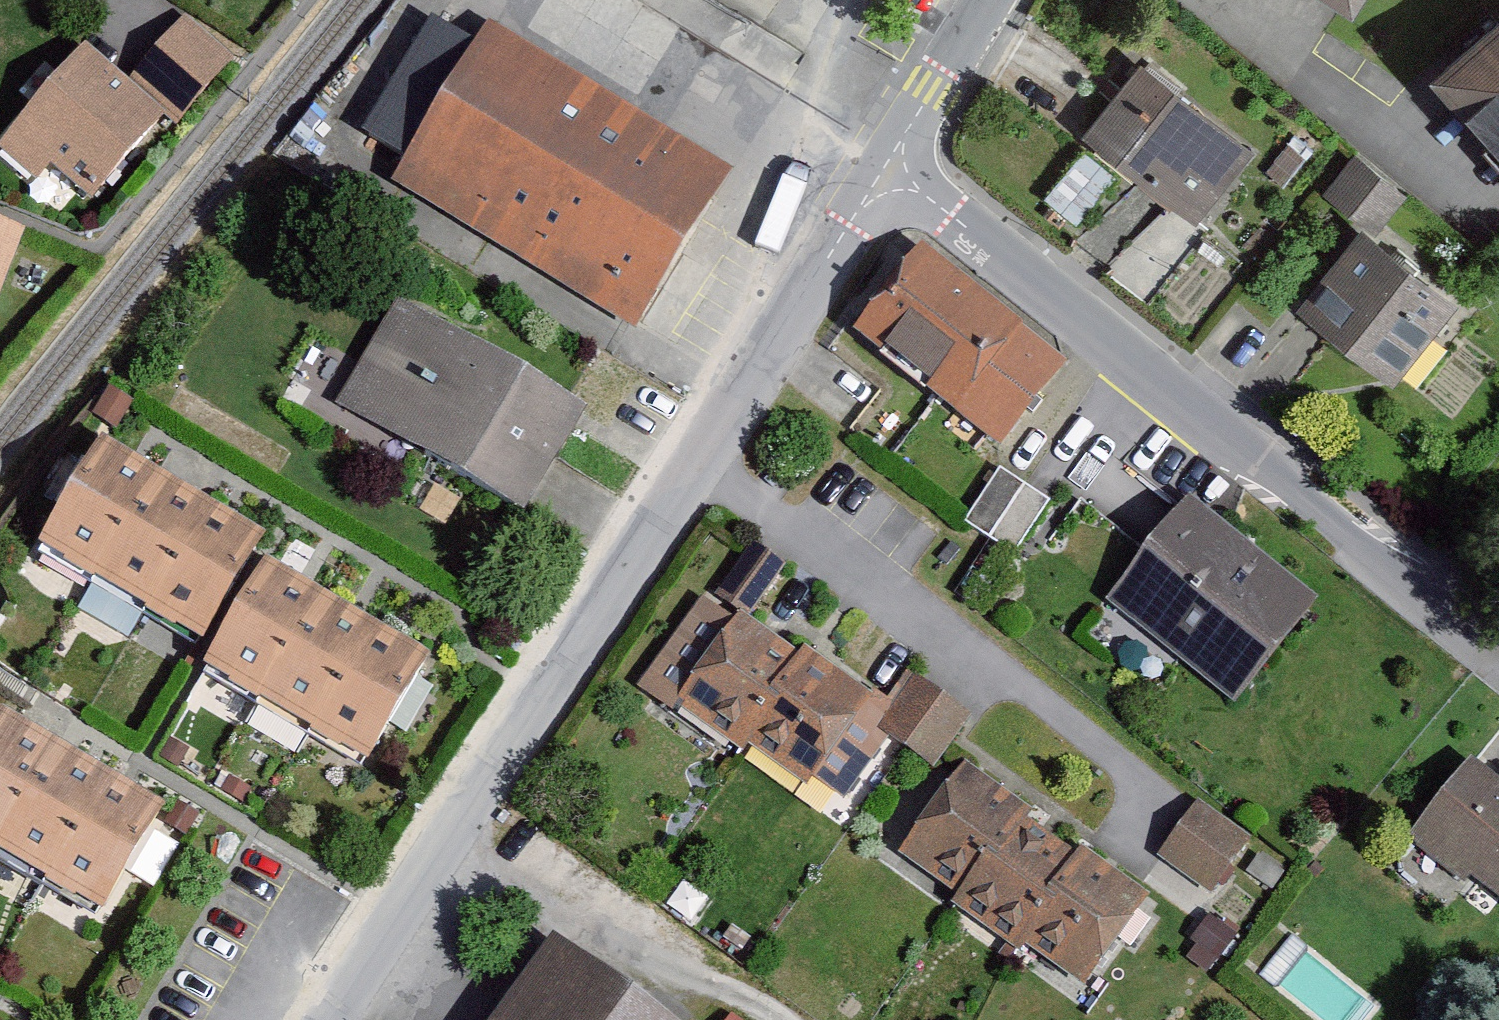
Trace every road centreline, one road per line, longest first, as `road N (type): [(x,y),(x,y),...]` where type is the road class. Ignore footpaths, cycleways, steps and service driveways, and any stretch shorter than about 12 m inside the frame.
road 1 (residential): [(886,165),(323,1019)]
road 2 (tertiary): [(886,165),(1498,657)]
road 3 (tertiary): [(989,0),(886,165)]

